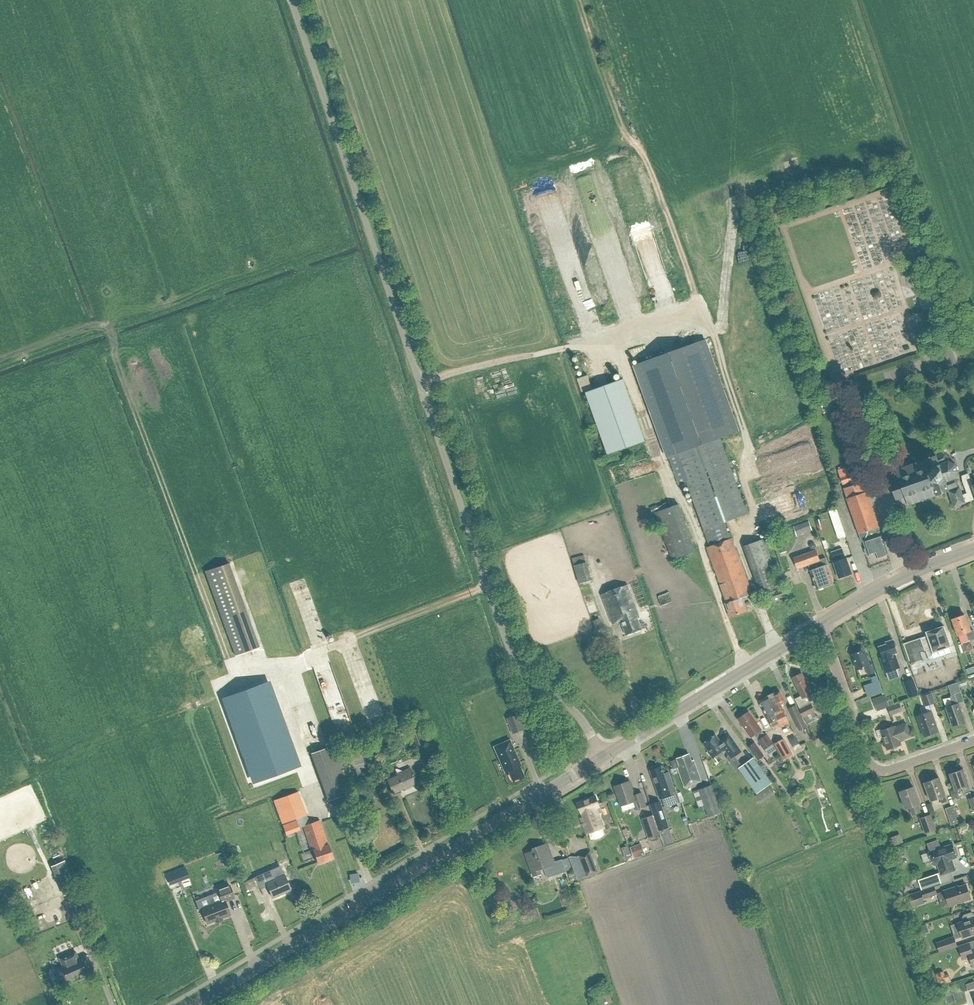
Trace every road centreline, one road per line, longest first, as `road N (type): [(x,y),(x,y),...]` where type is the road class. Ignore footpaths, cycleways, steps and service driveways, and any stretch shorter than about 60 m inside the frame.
road 1 (unclassified): [(603,756),(577,716),(526,673),(507,644),(290,0)]
road 2 (tertiary): [(193,1004),(603,756)]
road 3 (residential): [(821,631),(873,767),(894,769),(973,740)]
road 4 (tertiary): [(603,756),(817,626)]
road 5 (tertiary): [(817,626),(902,577),(973,548)]

